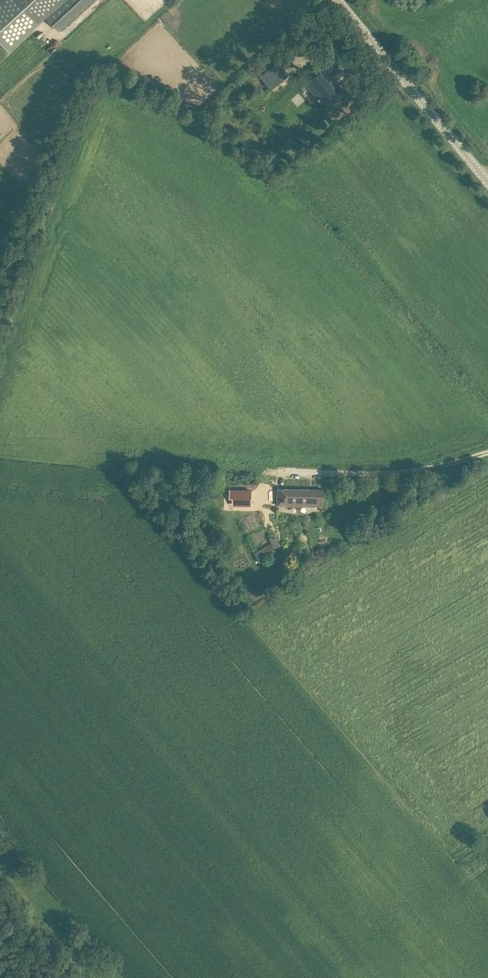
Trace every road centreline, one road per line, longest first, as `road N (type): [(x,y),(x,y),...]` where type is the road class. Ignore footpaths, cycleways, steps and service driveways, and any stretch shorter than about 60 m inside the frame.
road 1 (unclassified): [(487,181),(339,0)]

